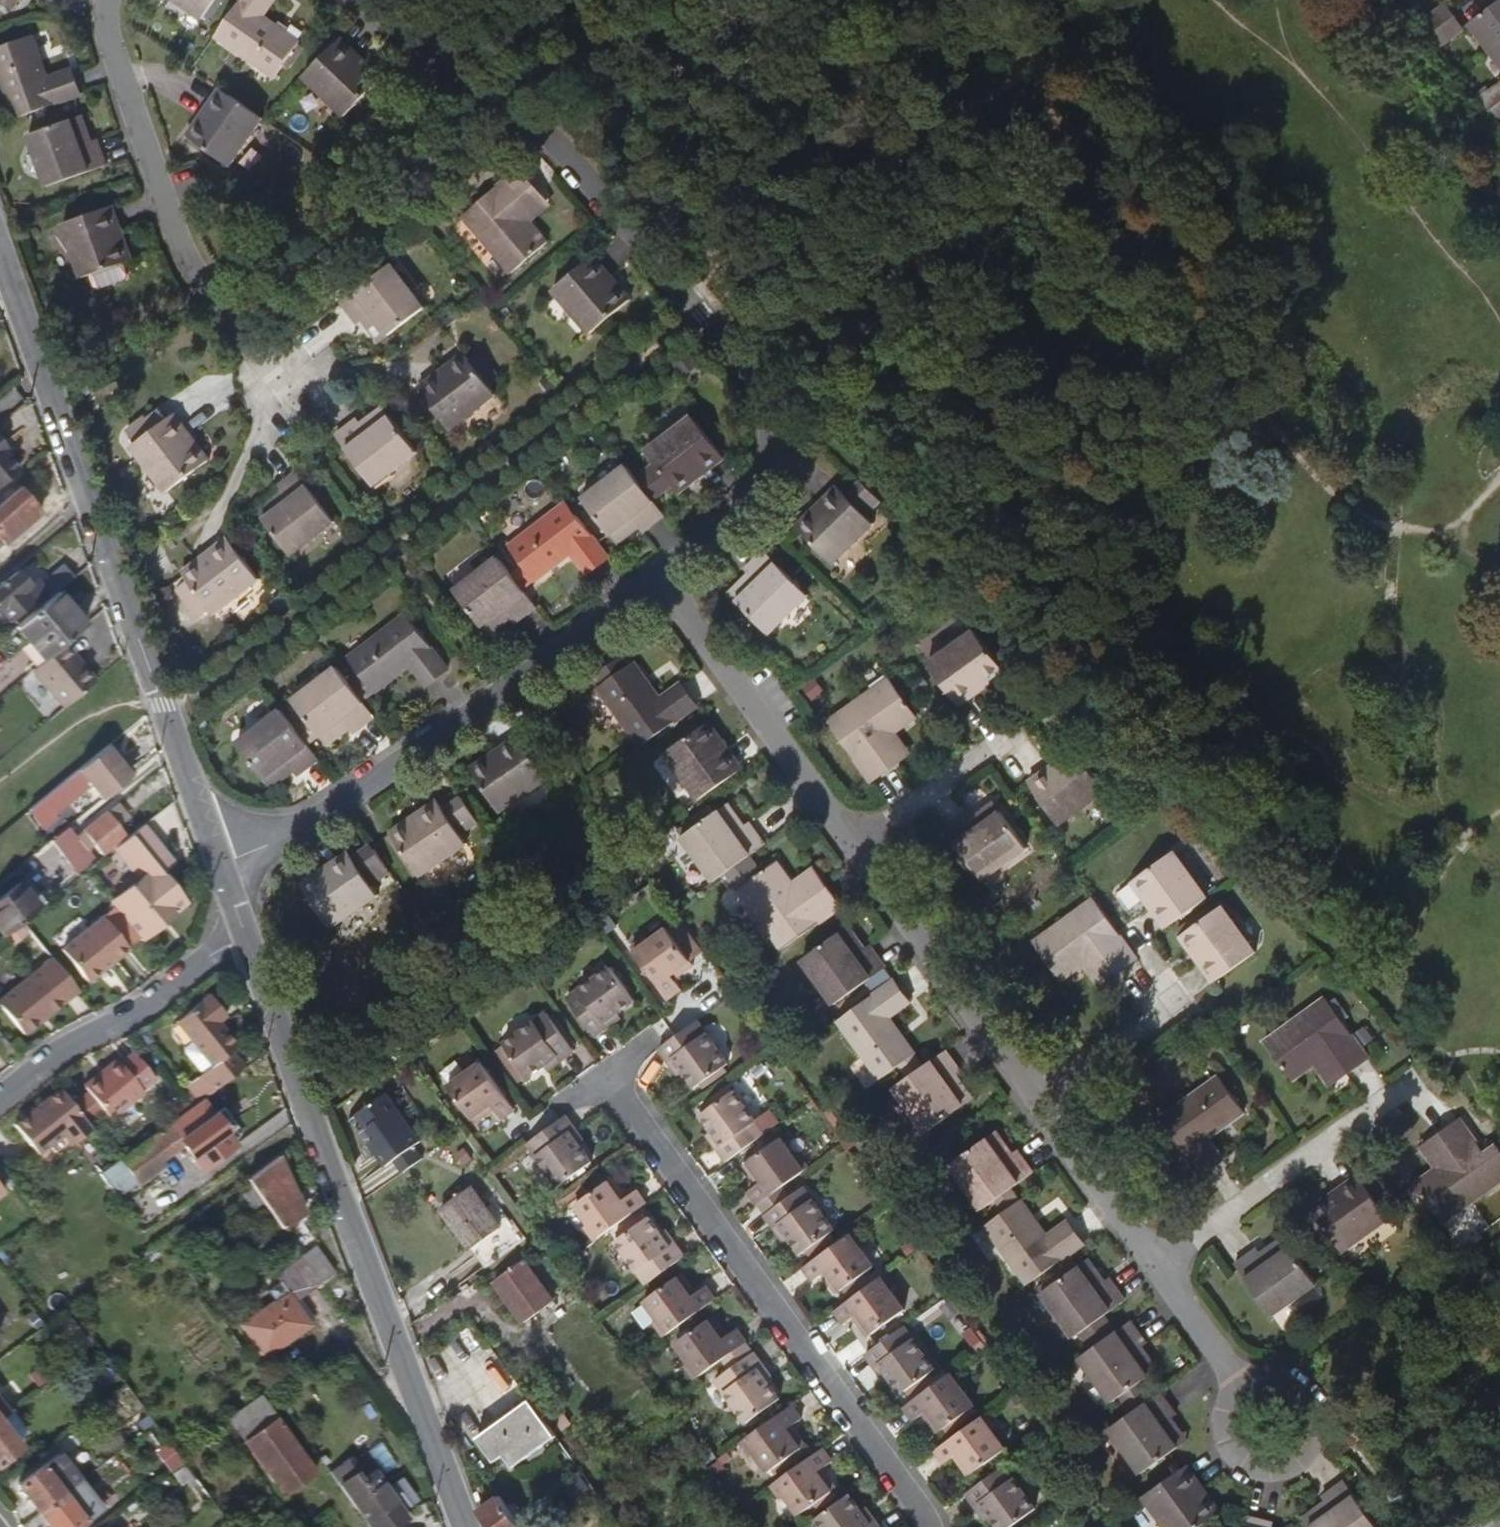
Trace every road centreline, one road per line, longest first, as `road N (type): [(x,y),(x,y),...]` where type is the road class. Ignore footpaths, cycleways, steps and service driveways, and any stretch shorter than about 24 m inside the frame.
road 1 (residential): [(657,576),(732,518),(753,491),(767,465),(768,407),(703,314),(577,163),(364,0)]
road 2 (residential): [(466,1526),(238,920)]
road 3 (residential): [(167,716),(638,360)]
road 4 (residential): [(932,1526),(618,1080)]
road 5 (residential): [(220,867),(342,804),(657,576)]
road 6 (residential): [(167,716),(0,252)]
road 7 (residential): [(122,0),(127,80),(176,229),(217,305),(288,398)]
road 8 (residential): [(657,576),(848,843)]
road 9 (residential): [(848,843),(1033,1101)]
road 10 (residential): [(1157,1267),(1410,1084)]
road 11 (residential): [(0,1096),(67,1045),(138,1009),(238,920)]
road 12 (residential): [(1241,1391),(1227,1417),(1232,1446),(1268,1470),(1297,1462),(1315,1439),(1315,1410),(1283,1380),(1254,1383)]
road 13 (residential): [(1033,1101),(1157,1267)]
road 14 (residential): [(848,843),(1003,740)]
road 15 (residential): [(1033,1101),(1176,1000)]
road 16 (residential): [(220,867),(167,716)]
road 17 (residential): [(1157,1267),(1241,1391)]

